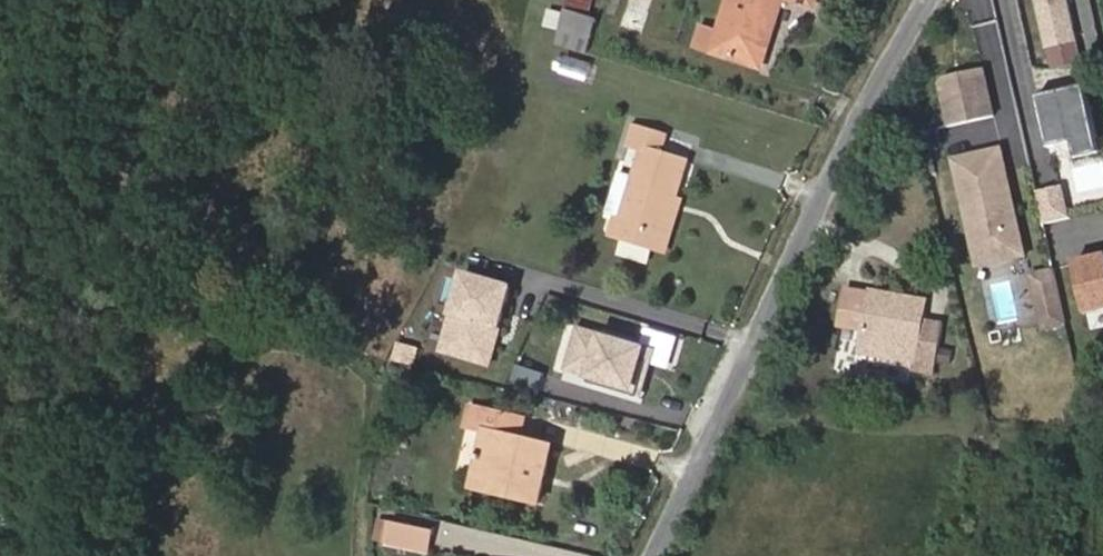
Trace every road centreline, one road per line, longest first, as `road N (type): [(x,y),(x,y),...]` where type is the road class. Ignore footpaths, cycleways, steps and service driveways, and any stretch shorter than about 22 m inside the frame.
road 1 (residential): [(655,555),(827,189),(927,0)]

